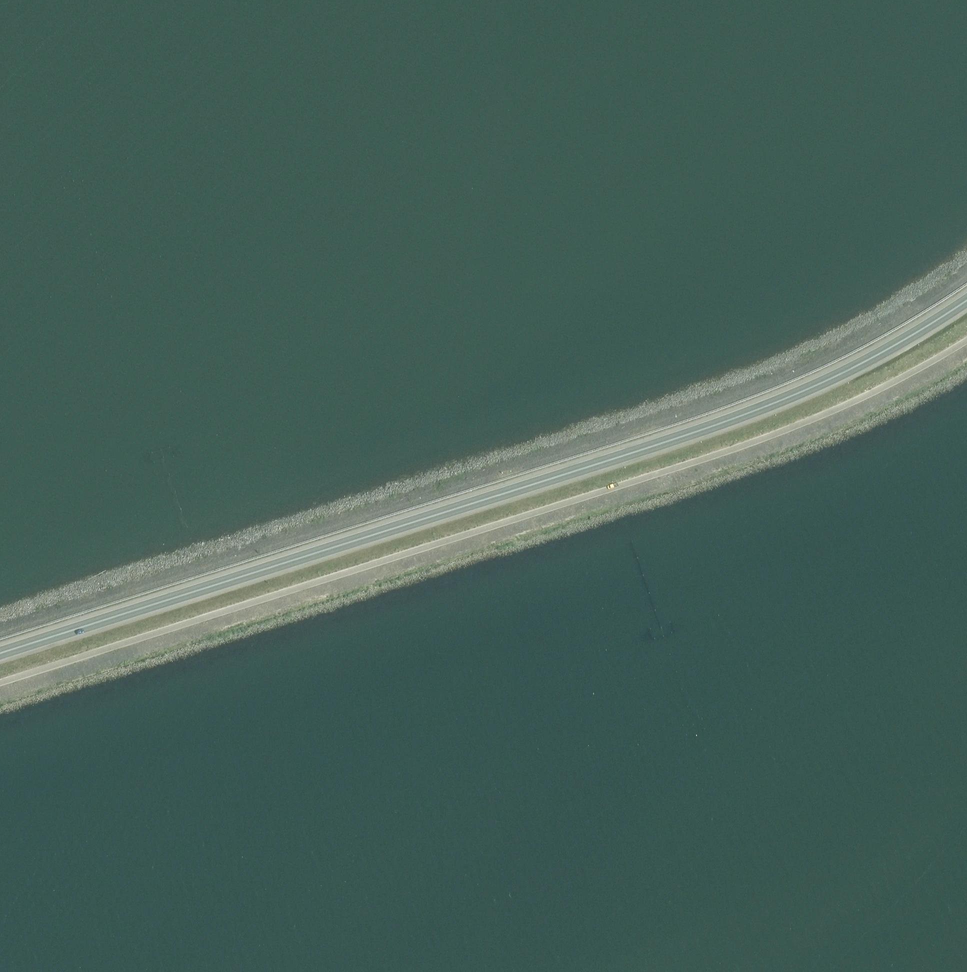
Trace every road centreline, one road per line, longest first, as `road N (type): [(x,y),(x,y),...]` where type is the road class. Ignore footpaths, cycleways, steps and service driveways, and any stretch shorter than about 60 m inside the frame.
road 1 (trunk): [(0,654),(733,419),(846,372),(966,301)]

